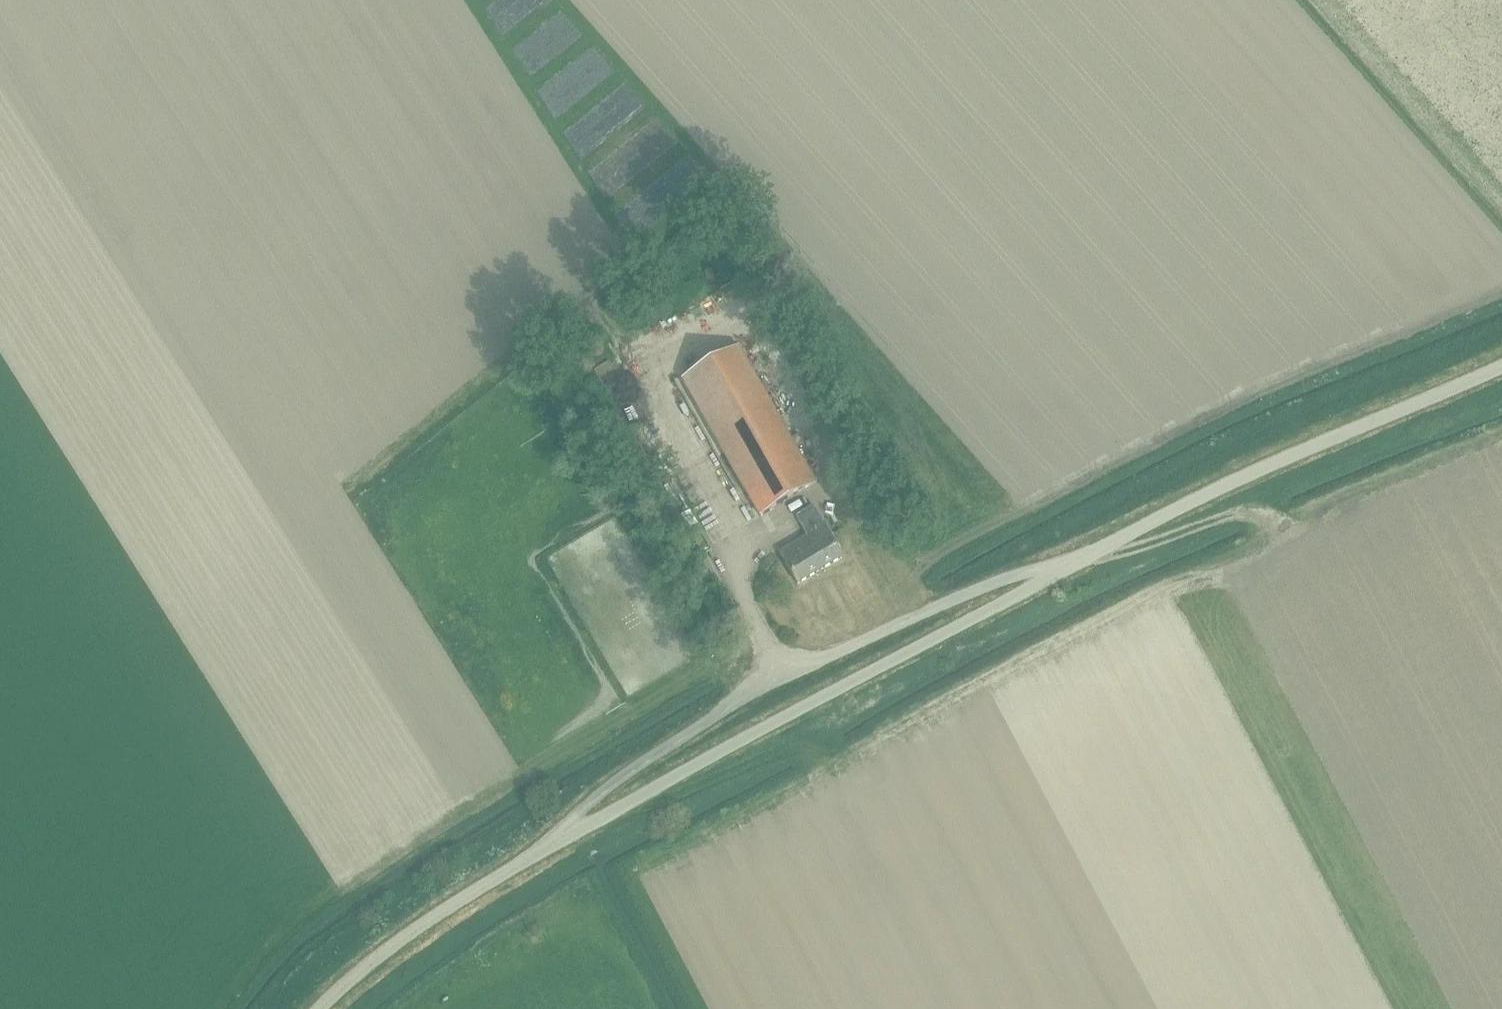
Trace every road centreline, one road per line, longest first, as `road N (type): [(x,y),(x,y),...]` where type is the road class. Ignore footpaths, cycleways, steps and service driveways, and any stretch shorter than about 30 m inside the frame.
road 1 (unclassified): [(1085,556),(934,607),(784,672),(594,797),(570,829)]
road 2 (unclassified): [(570,829),(1085,556)]
road 3 (unclassified): [(1085,556),(1234,481),(1501,365)]
road 4 (unclassified): [(319,1008),(427,921),(570,829)]
road 5 (track): [(603,816),(632,816),(788,748),(831,760)]
road 6 (track): [(1085,556),(1116,554),(1227,516),(1263,519),(1289,539)]

